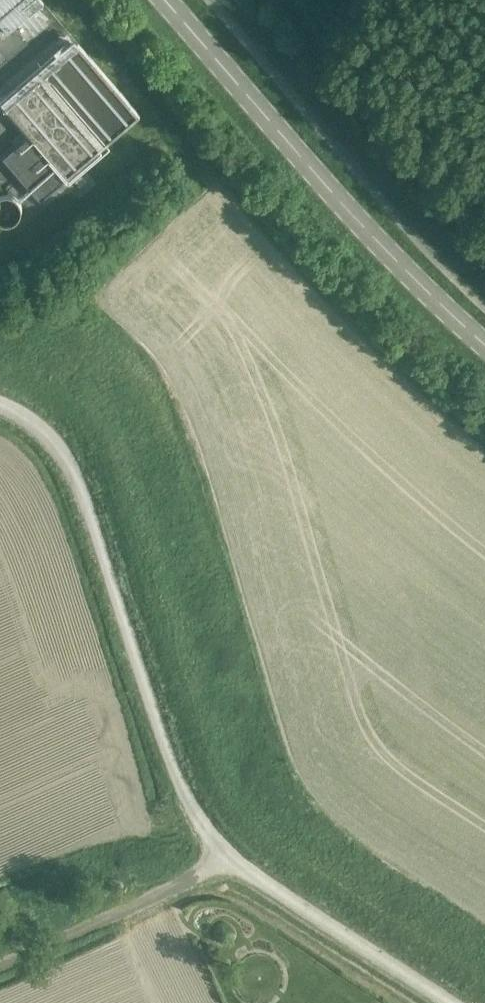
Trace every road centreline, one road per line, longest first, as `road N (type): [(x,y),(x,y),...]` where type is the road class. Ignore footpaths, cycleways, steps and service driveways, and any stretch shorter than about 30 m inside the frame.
road 1 (unclassified): [(450,1002),(224,856),(180,784),(75,475),(52,441),(0,406)]
road 2 (secondary): [(484,338),(257,110),(165,0)]
road 3 (track): [(224,856),(0,969)]

